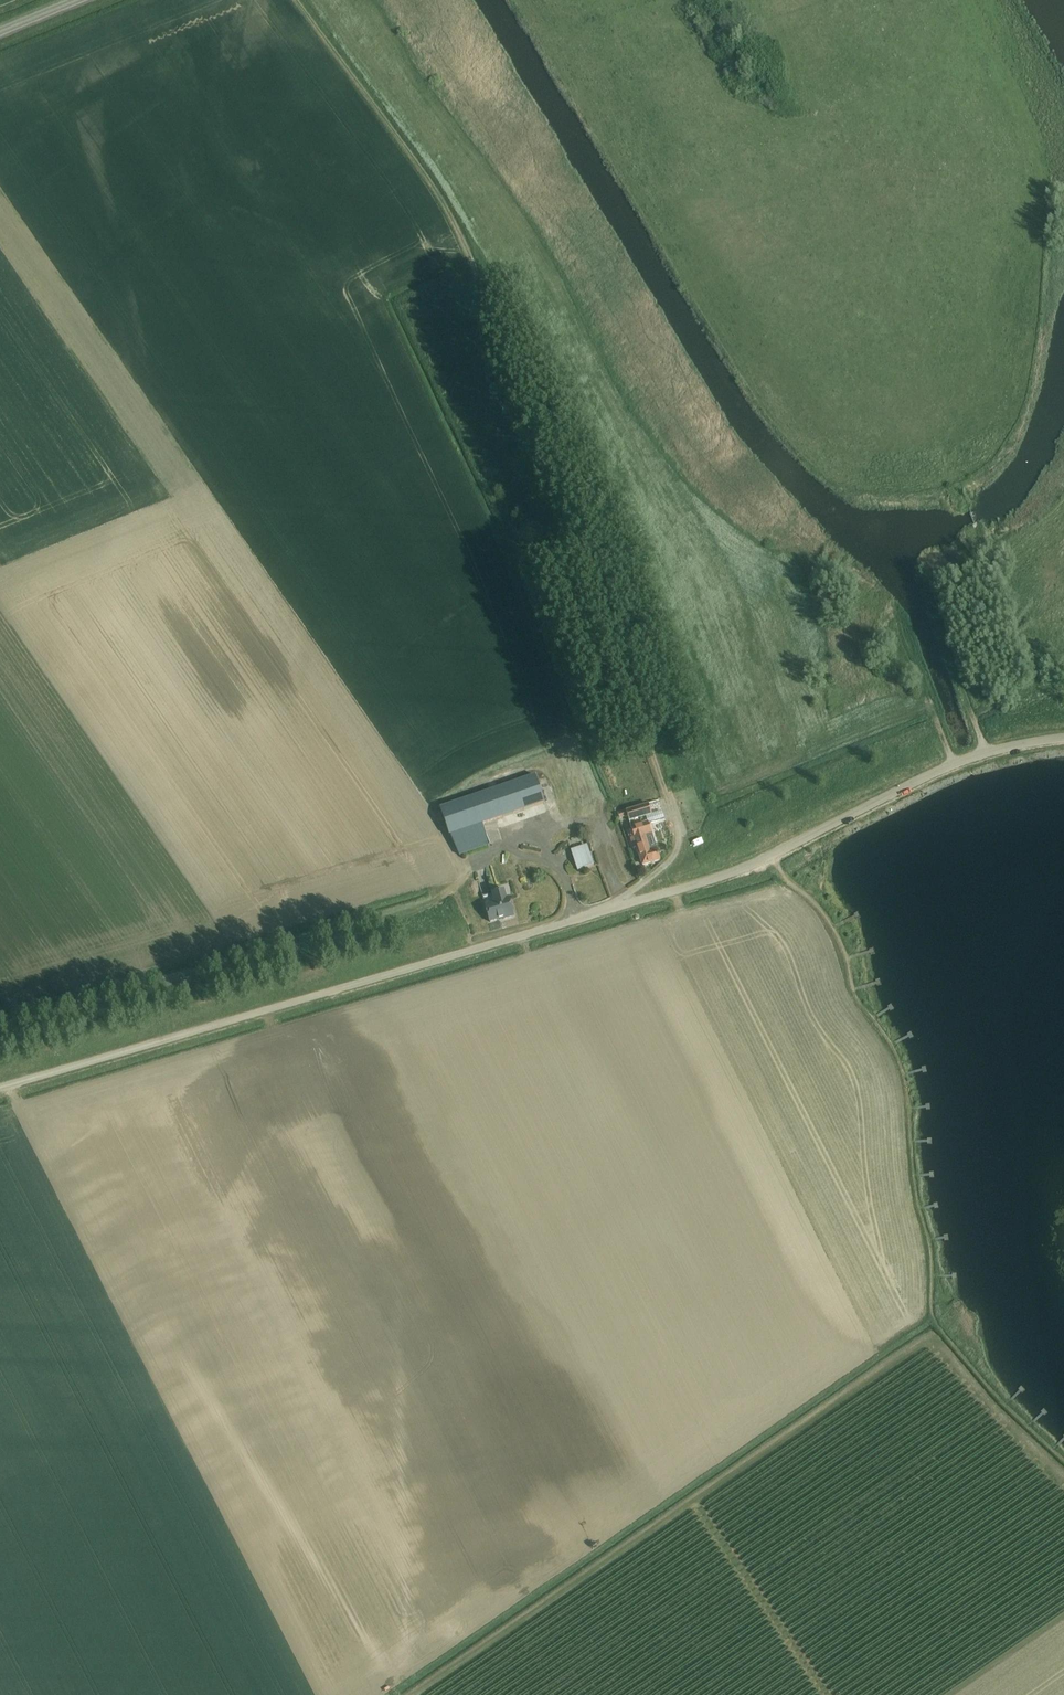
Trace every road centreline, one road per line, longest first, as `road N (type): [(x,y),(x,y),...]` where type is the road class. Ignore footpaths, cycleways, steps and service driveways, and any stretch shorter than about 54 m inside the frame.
road 1 (unclassified): [(606,910),(676,853),(666,796),(493,354),(476,263),(440,197),(296,0)]
road 2 (unclassified): [(0,1087),(606,910)]
road 3 (unclassified): [(606,910),(769,856),(986,754),(1063,739)]

